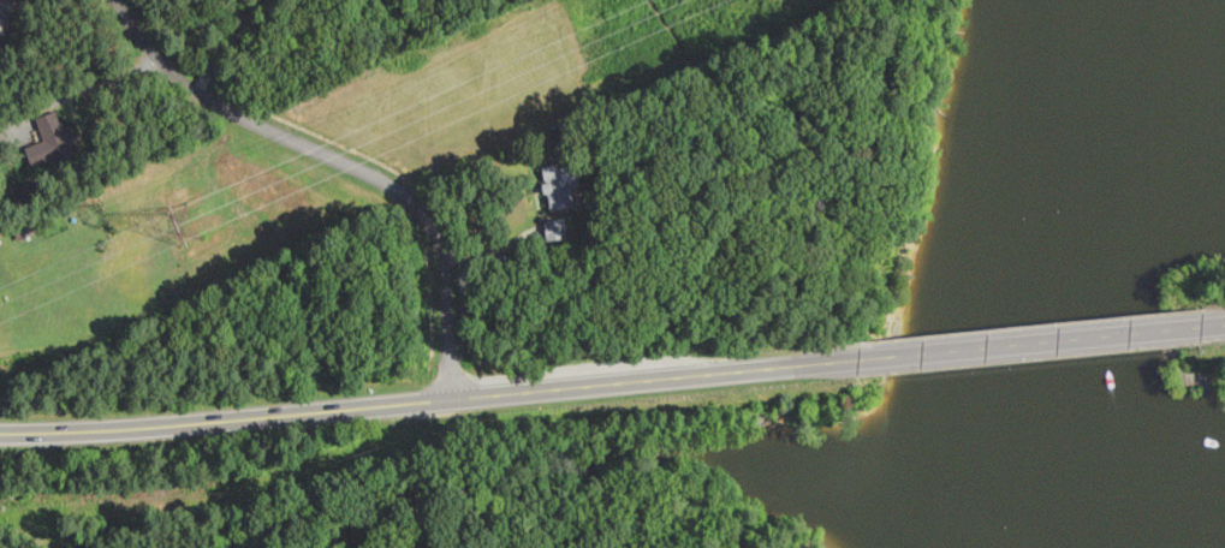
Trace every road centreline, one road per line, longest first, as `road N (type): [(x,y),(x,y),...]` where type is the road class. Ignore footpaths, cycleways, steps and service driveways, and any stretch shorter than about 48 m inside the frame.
road 1 (residential): [(453,397),(445,257),(420,204),(385,177),(232,113),(196,89),(157,58),(118,0)]
road 2 (primary): [(0,430),(381,404)]
road 3 (primary): [(852,362),(1209,323)]
road 4 (primary): [(381,404),(631,381)]
road 5 (primary): [(631,381),(852,362)]

